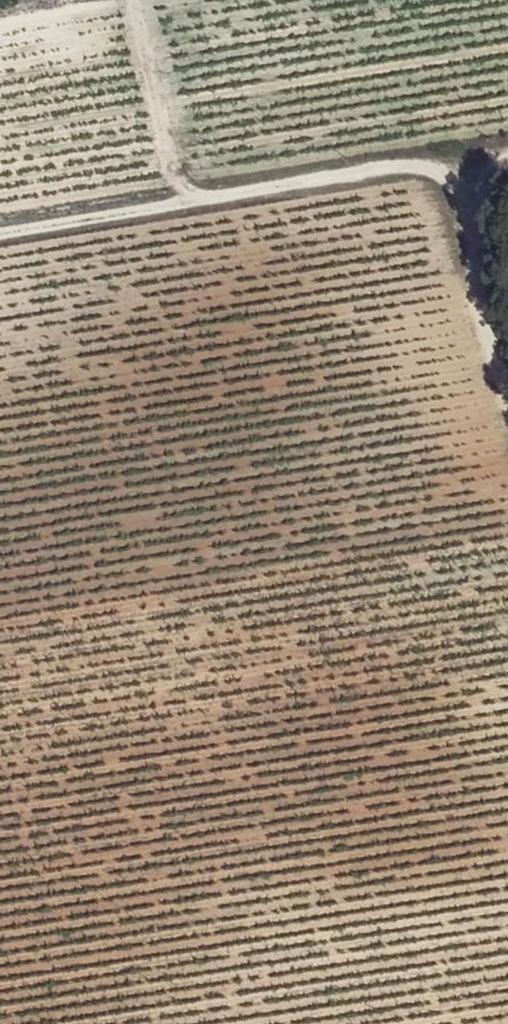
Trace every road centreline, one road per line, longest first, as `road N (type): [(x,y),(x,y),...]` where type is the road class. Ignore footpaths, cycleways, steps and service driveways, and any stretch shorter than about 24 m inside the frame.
road 1 (track): [(0,221),(388,158),(440,160),(465,173),(507,150)]
road 2 (track): [(507,356),(471,256),(465,173)]

